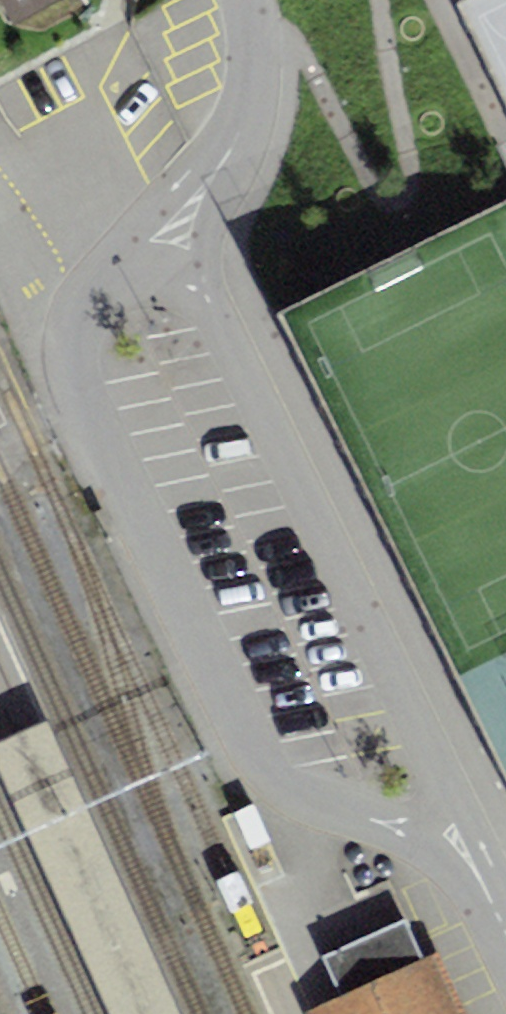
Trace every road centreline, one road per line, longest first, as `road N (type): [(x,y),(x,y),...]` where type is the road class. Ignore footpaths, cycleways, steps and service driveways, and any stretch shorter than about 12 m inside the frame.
road 1 (residential): [(256,60),(217,139),(86,287),(71,348),(75,382),(261,759),(306,796),(445,843),(476,869)]
road 2 (residential): [(476,869),(211,301),(211,224),(252,142),(256,60)]

